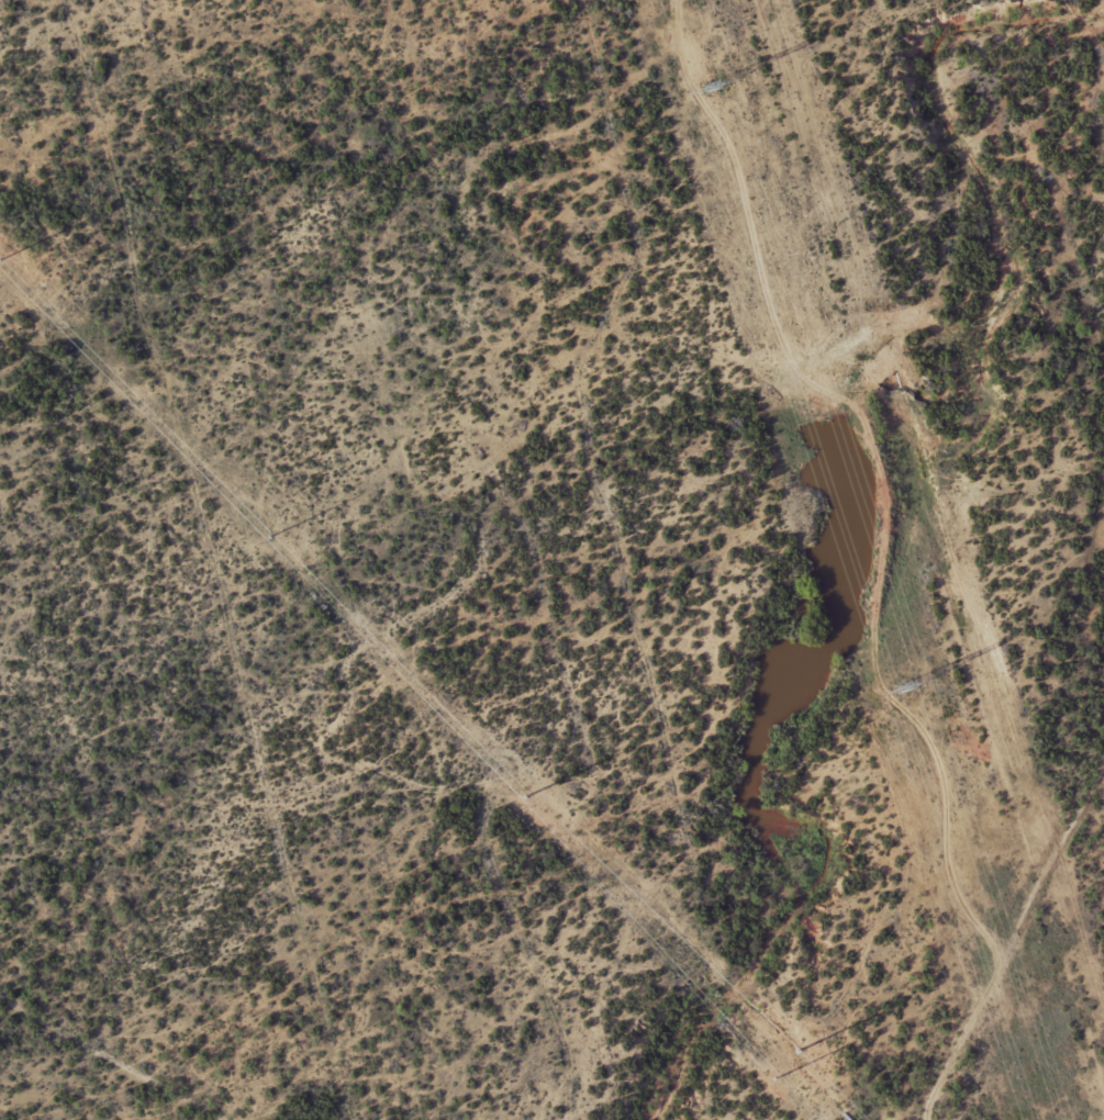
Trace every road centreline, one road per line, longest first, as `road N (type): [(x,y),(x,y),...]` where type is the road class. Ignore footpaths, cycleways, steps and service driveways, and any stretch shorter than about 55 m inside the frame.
road 1 (track): [(1103,765),(931,1119)]

